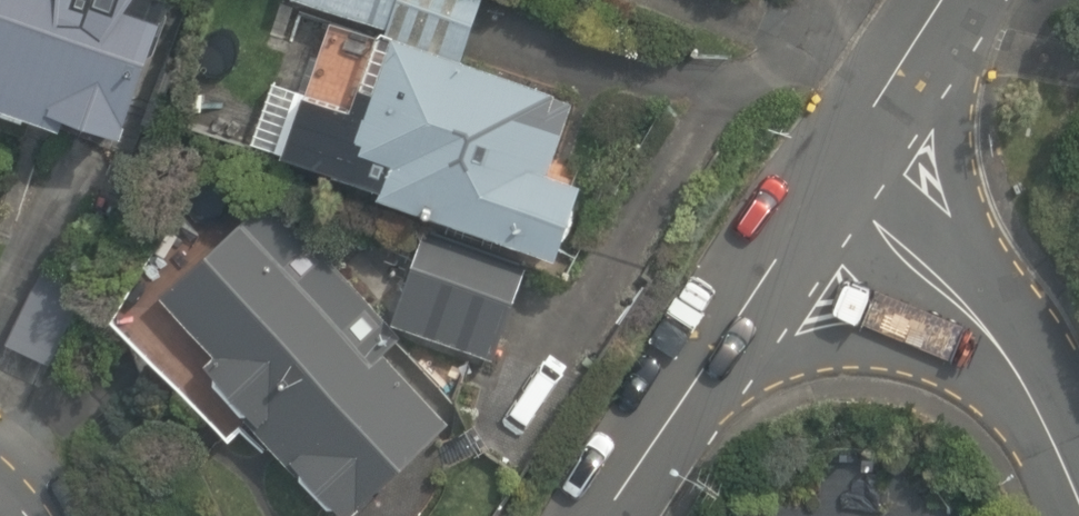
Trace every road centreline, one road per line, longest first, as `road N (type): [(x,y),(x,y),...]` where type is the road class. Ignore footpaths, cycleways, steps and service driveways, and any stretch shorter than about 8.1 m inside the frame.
road 1 (residential): [(821,205),(902,254),(994,333),(1078,479)]
road 2 (residential): [(623,515),(821,205)]
road 3 (residential): [(821,205),(941,0)]

